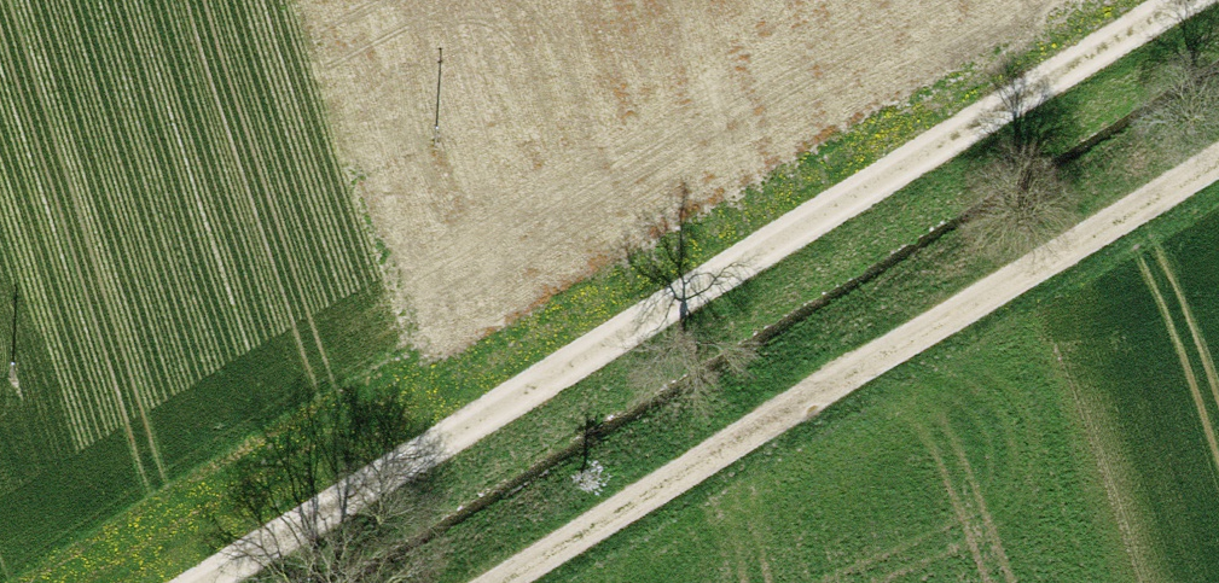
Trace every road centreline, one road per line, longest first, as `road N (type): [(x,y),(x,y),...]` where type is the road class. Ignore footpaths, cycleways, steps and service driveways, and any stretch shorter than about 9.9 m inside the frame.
road 1 (track): [(1192,0),(210,582)]
road 2 (track): [(499,582),(1218,157)]

